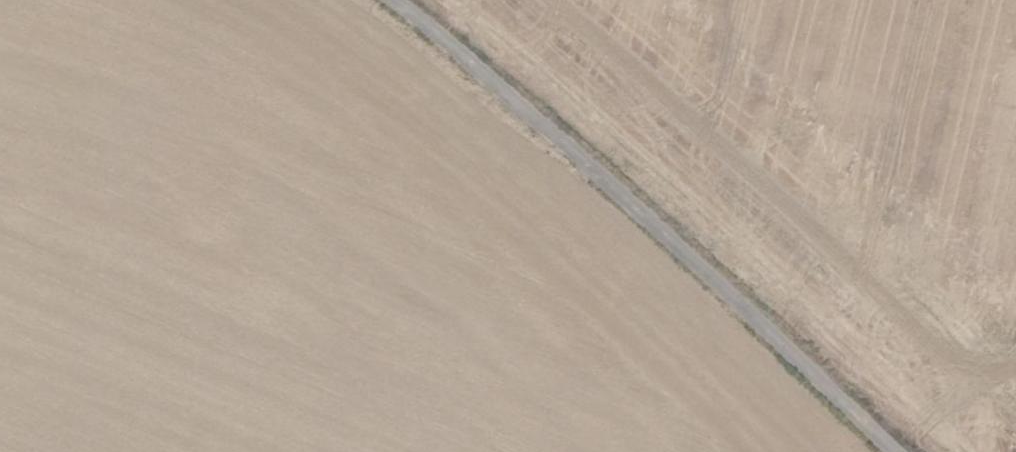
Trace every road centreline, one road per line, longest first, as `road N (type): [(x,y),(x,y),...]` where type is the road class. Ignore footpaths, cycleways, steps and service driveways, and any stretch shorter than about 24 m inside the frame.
road 1 (track): [(383,0),(888,451)]

